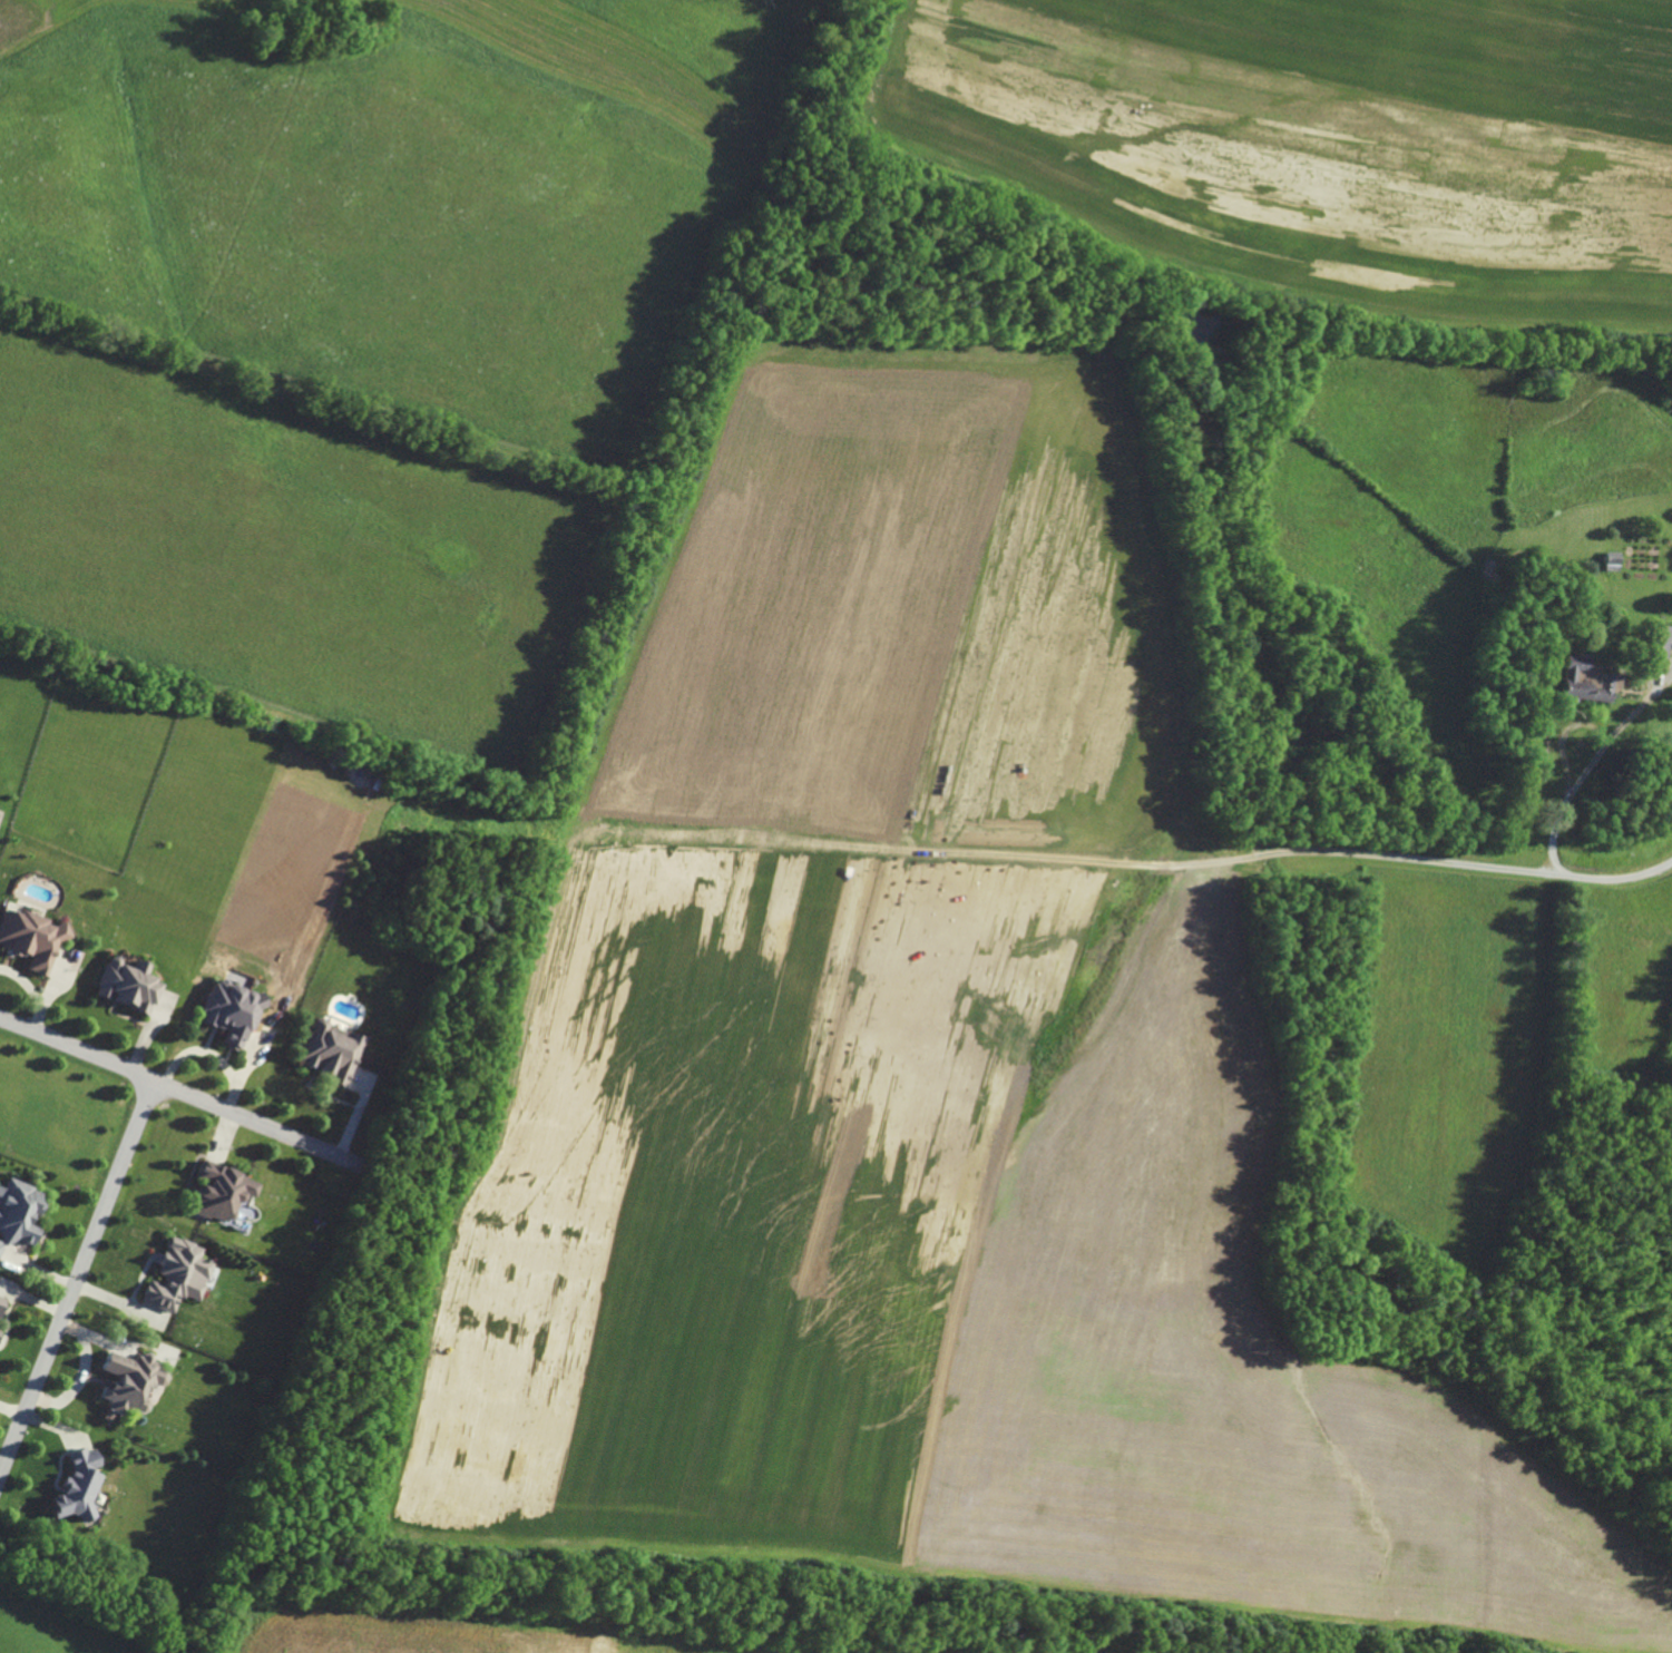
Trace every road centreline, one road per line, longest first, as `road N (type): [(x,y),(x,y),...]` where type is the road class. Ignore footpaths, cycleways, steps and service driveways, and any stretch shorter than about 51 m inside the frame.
road 1 (residential): [(156,1079),(0,1471)]
road 2 (residential): [(0,1017),(360,1164)]

